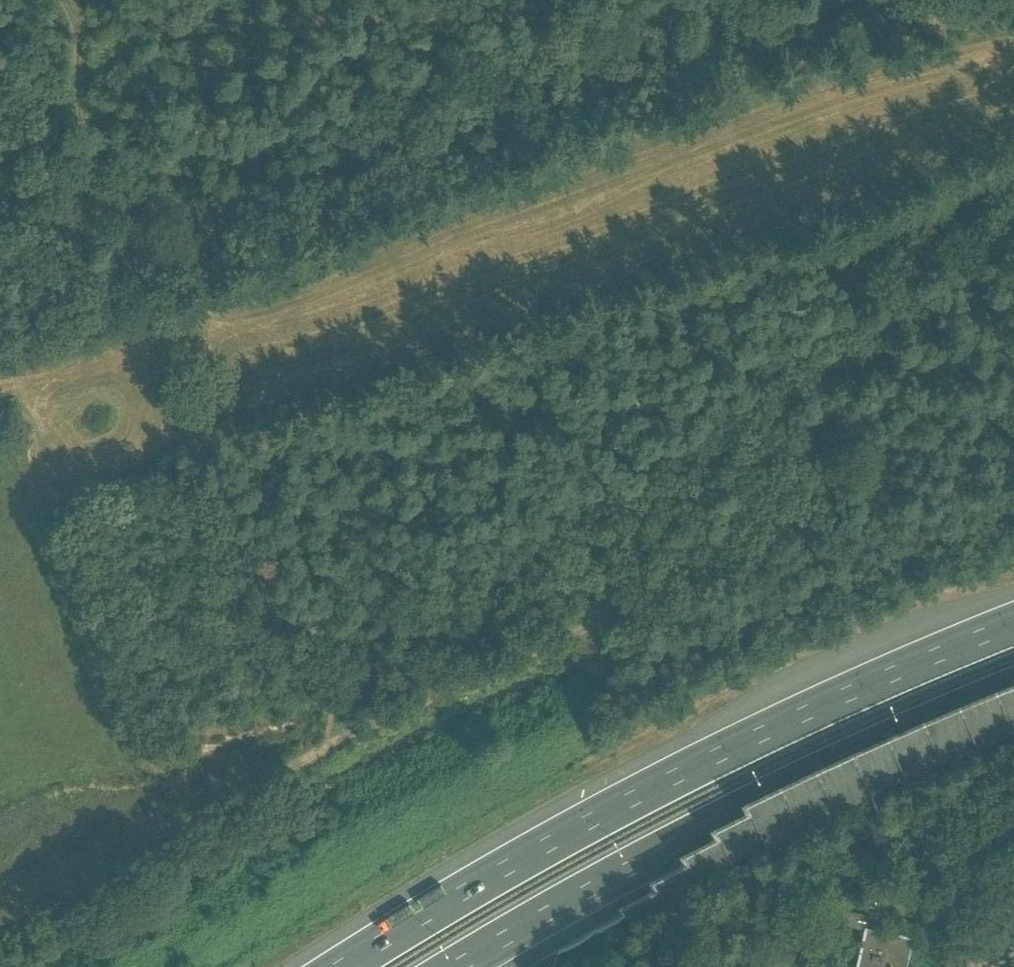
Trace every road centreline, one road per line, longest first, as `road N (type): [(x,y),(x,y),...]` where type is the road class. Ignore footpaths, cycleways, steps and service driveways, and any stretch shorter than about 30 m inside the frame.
road 1 (track): [(0,934),(348,738),(645,597),(825,424),(1013,396)]
road 2 (track): [(912,0),(716,18),(225,28),(79,69)]
road 3 (track): [(66,0),(82,44),(80,121),(94,184),(129,242),(155,311),(167,378),(208,476),(348,738)]
road 4 (motorway): [(1013,624),(720,755),(489,877),(342,966)]
road 5 (motorway): [(457,966),(633,868),(1013,689)]
road 6 (track): [(825,424),(856,389),(927,254),(952,222),(1013,178)]

